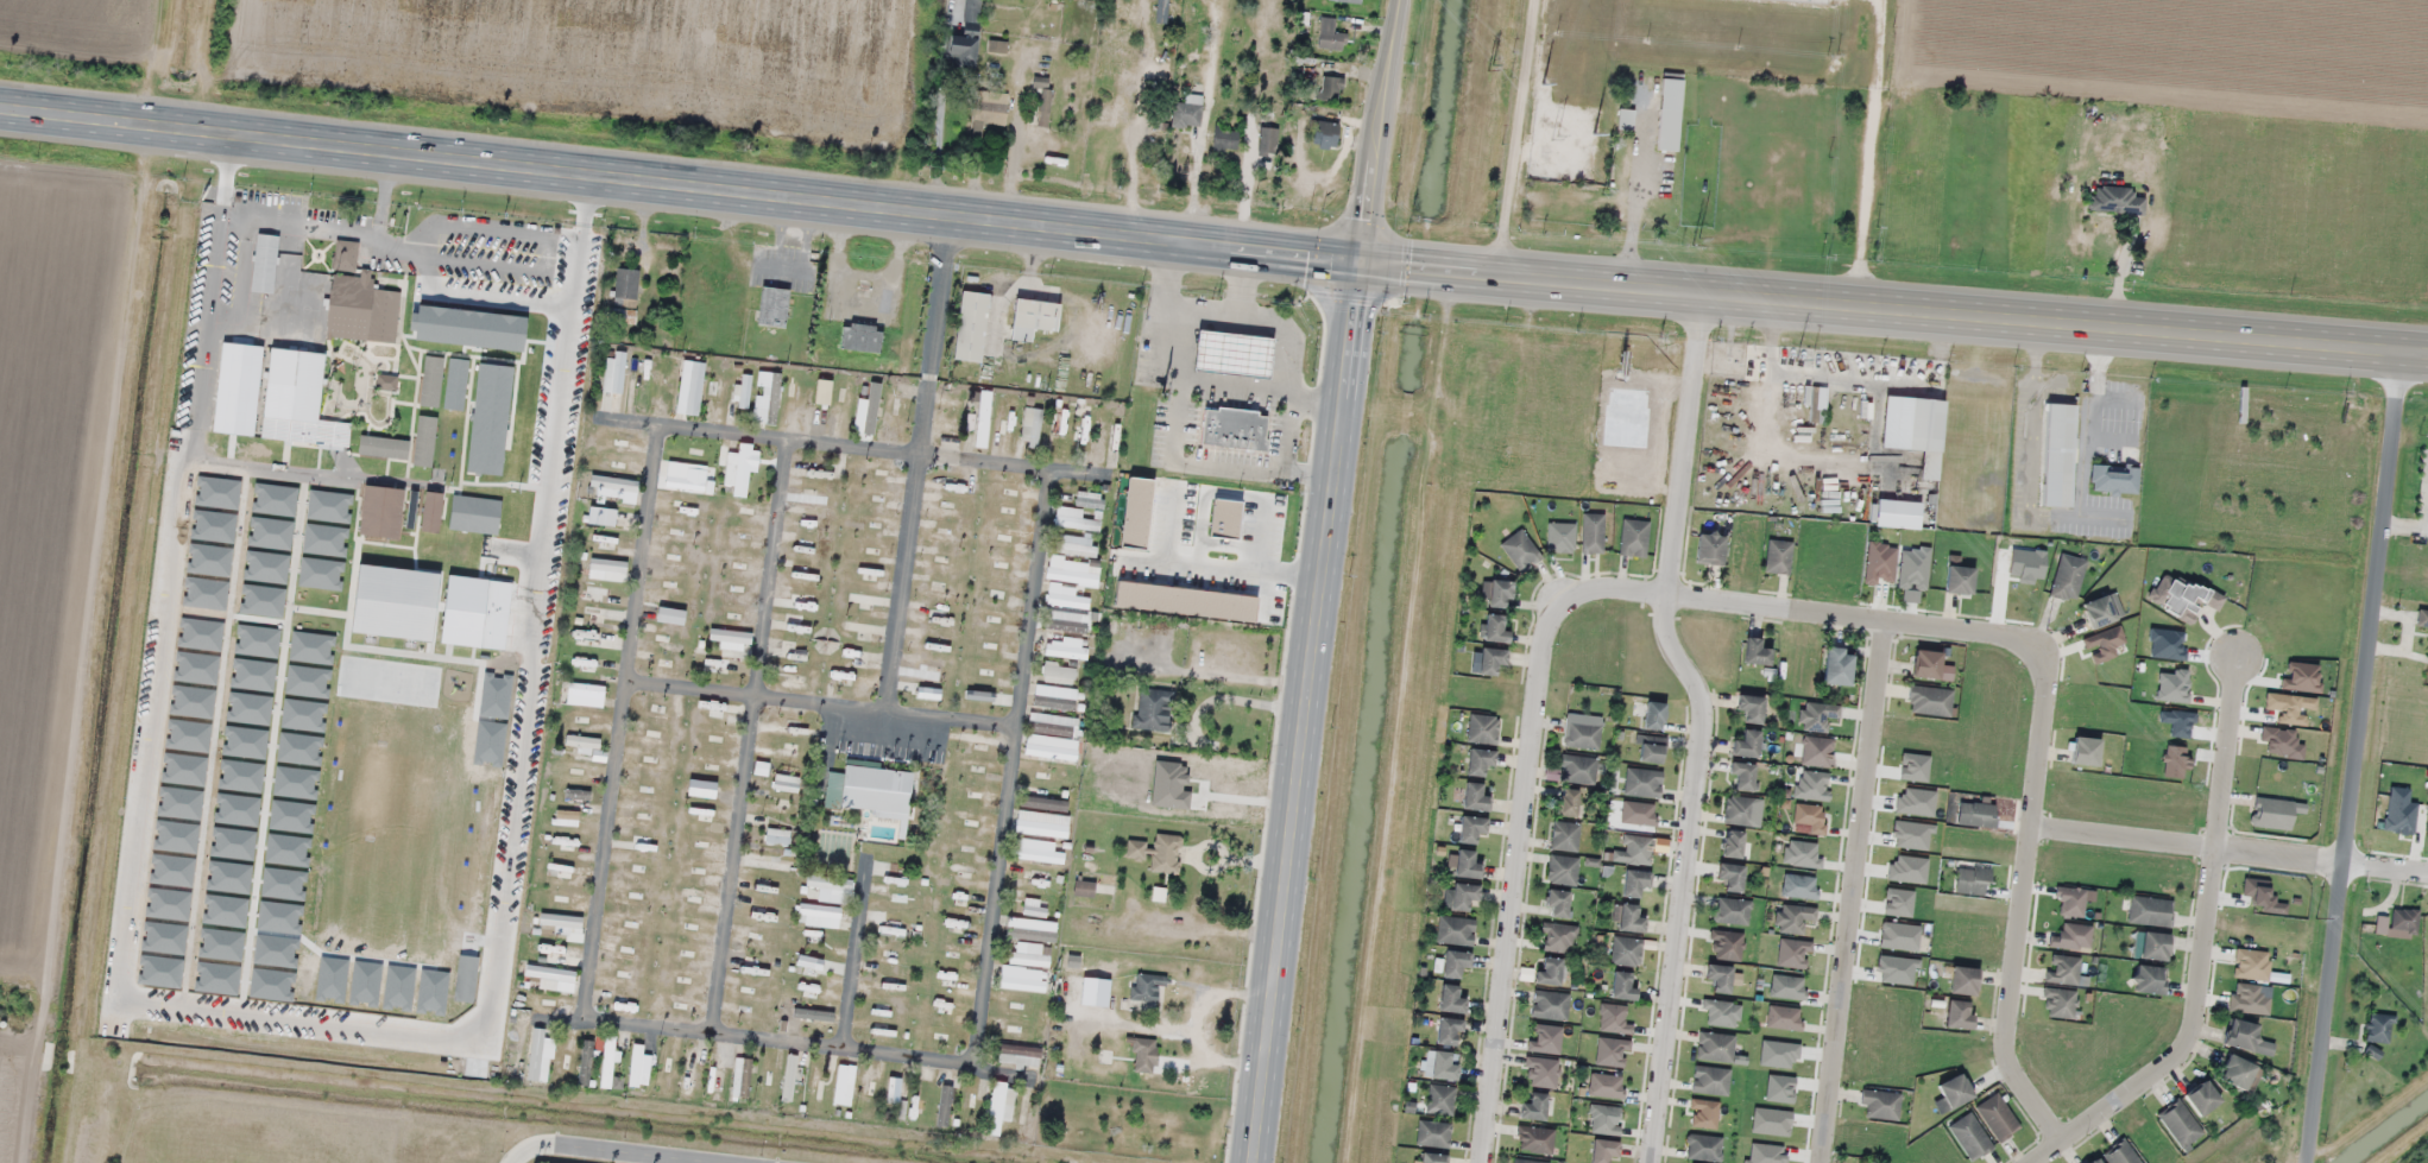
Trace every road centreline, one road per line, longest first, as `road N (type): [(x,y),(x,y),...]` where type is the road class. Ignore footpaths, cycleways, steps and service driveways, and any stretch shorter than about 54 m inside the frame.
road 1 (primary): [(2427,353),(1373,265),(0,106)]
road 2 (residential): [(2043,1162),(2064,1148),(2024,1096),(2007,1056),(2051,683),(2037,651),(2008,636),(1793,609),(1664,603),(1627,589),(1568,605),(1544,643),(1483,1162)]
road 3 (secondary): [(1373,277),(1262,1162)]
road 4 (residential): [(2402,350),(2318,1162)]
road 5 (residential): [(973,1068),(1014,725),(1058,469)]
road 6 (residential): [(711,1035),(787,438)]
road 7 (residential): [(658,423),(582,1019)]
road 8 (residential): [(1650,1162),(1701,728),(1692,693),(1666,646),(1664,603)]
road 9 (residential): [(2064,1148),(2196,1042),(2243,655)]
road 10 (residential): [(1888,624),(1827,1162)]
road 11 (residential): [(1115,475),(606,418)]
road 12 (residential): [(946,219),(887,713)]
road 13 (residential): [(582,1019),(1030,1079)]
road 14 (residential): [(2035,826),(2427,874)]
road 15 (residential): [(626,681),(1014,725)]
road 16 (residential): [(1664,603),(1702,295)]
road 17 (residential): [(1537,0),(1516,143),(1497,201),(1495,277)]
road 18 (tertiary): [(1373,277),(1406,0)]
road 19 (residential): [(868,860),(841,1053)]

